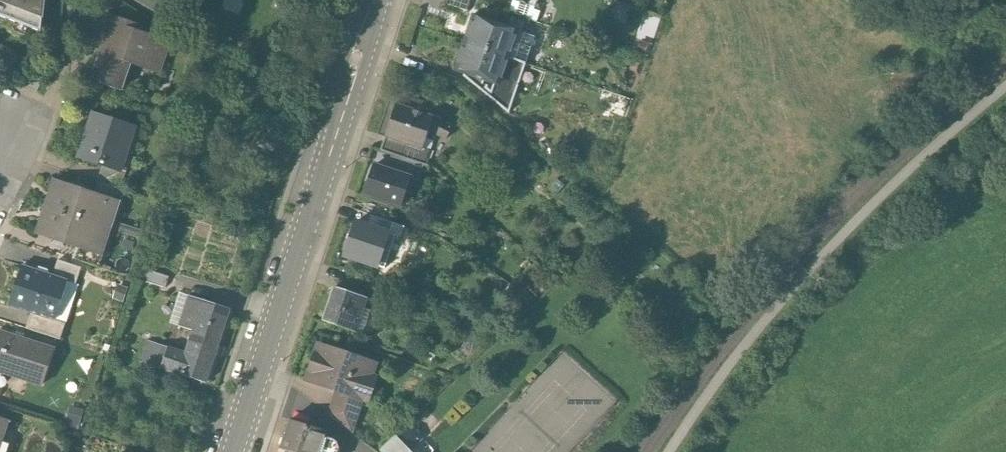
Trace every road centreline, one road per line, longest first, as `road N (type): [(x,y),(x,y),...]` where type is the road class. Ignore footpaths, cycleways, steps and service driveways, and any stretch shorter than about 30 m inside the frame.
road 1 (secondary): [(377,0),(233,451)]

